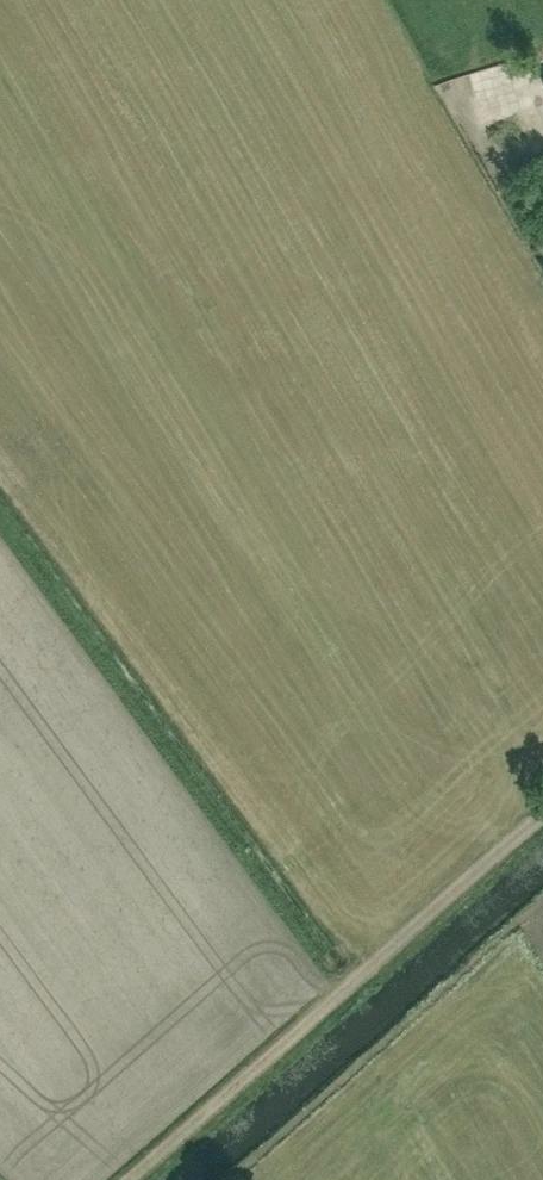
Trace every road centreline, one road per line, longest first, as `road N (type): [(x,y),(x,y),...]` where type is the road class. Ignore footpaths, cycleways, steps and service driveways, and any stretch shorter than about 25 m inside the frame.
road 1 (track): [(542,811),(129,1179)]

